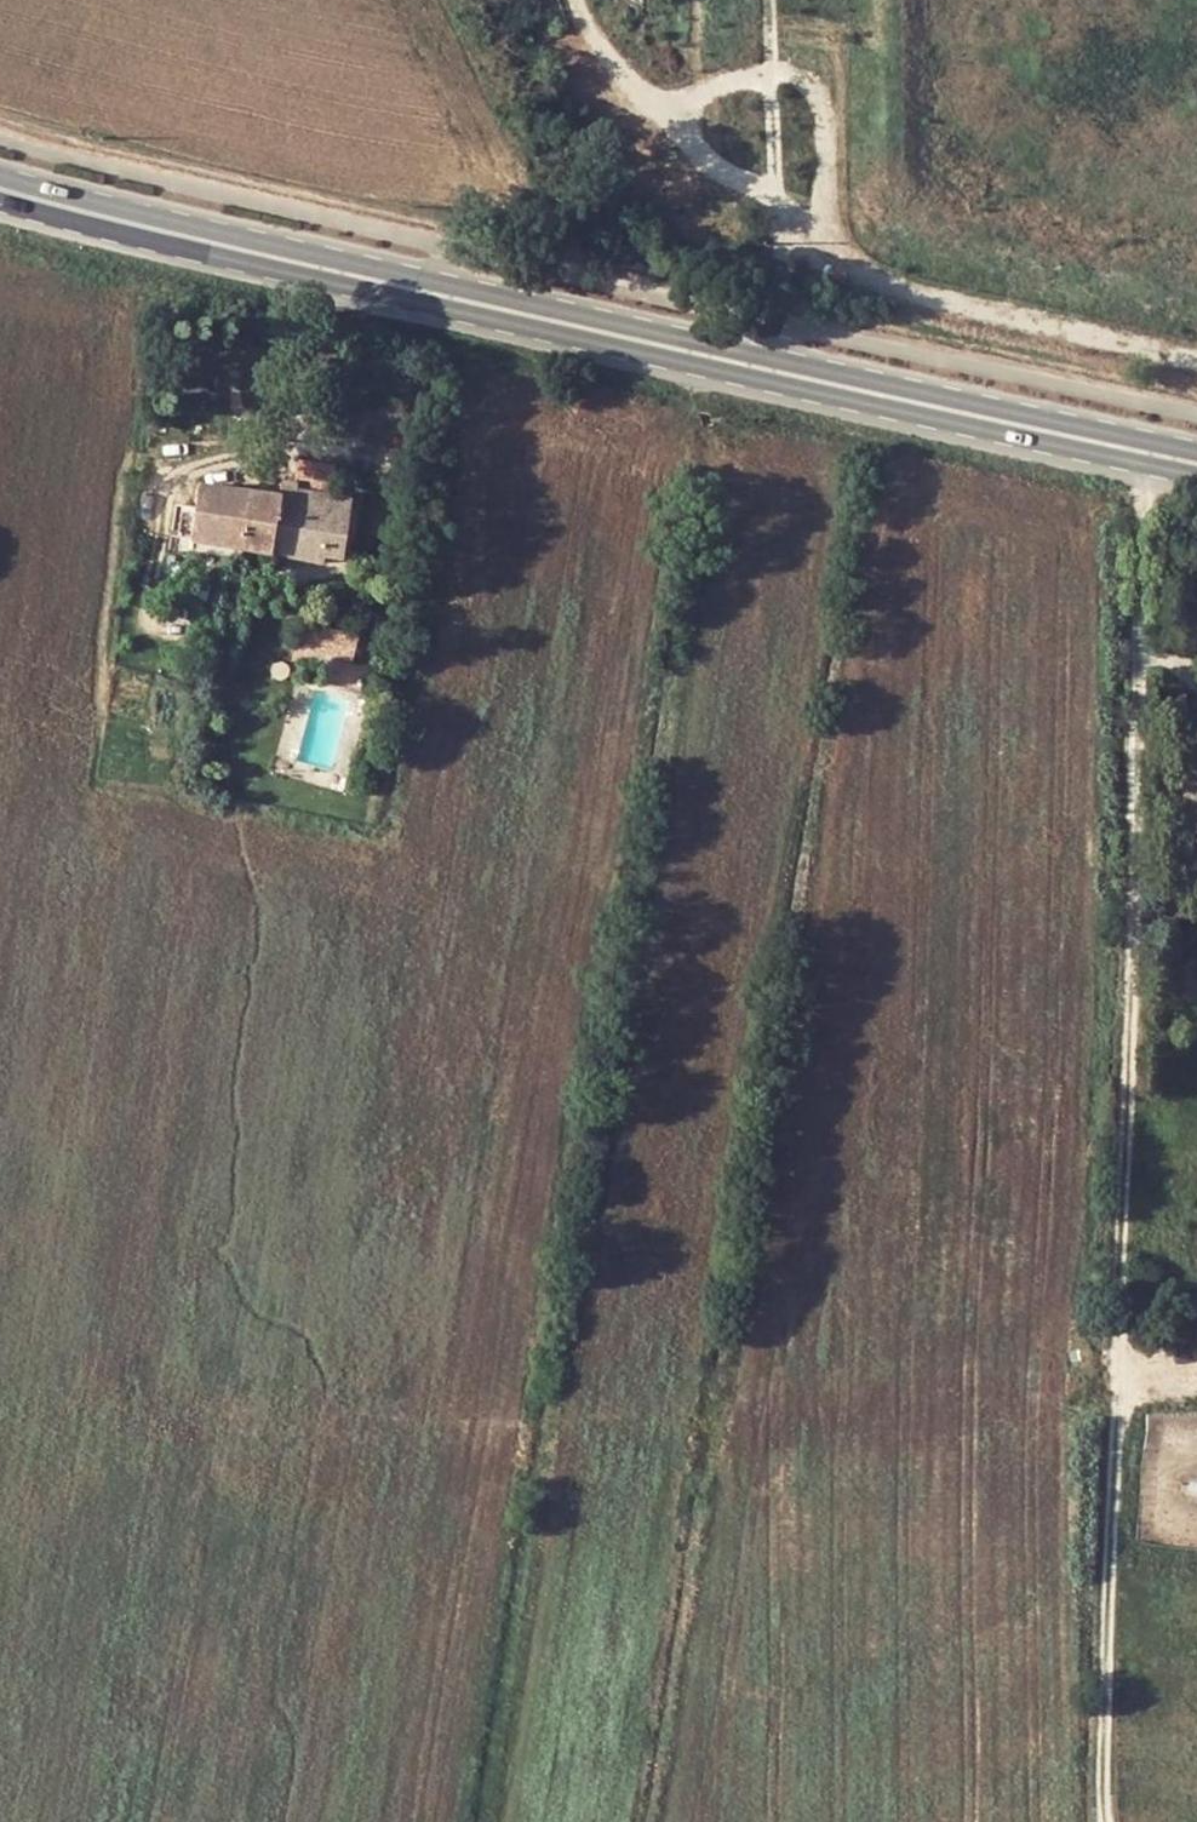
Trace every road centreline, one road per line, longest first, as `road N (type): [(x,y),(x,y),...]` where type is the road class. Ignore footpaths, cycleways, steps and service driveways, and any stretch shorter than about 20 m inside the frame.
road 1 (track): [(1148,450),(1106,1821)]
road 2 (secondary): [(1196,461),(130,224),(0,184)]

